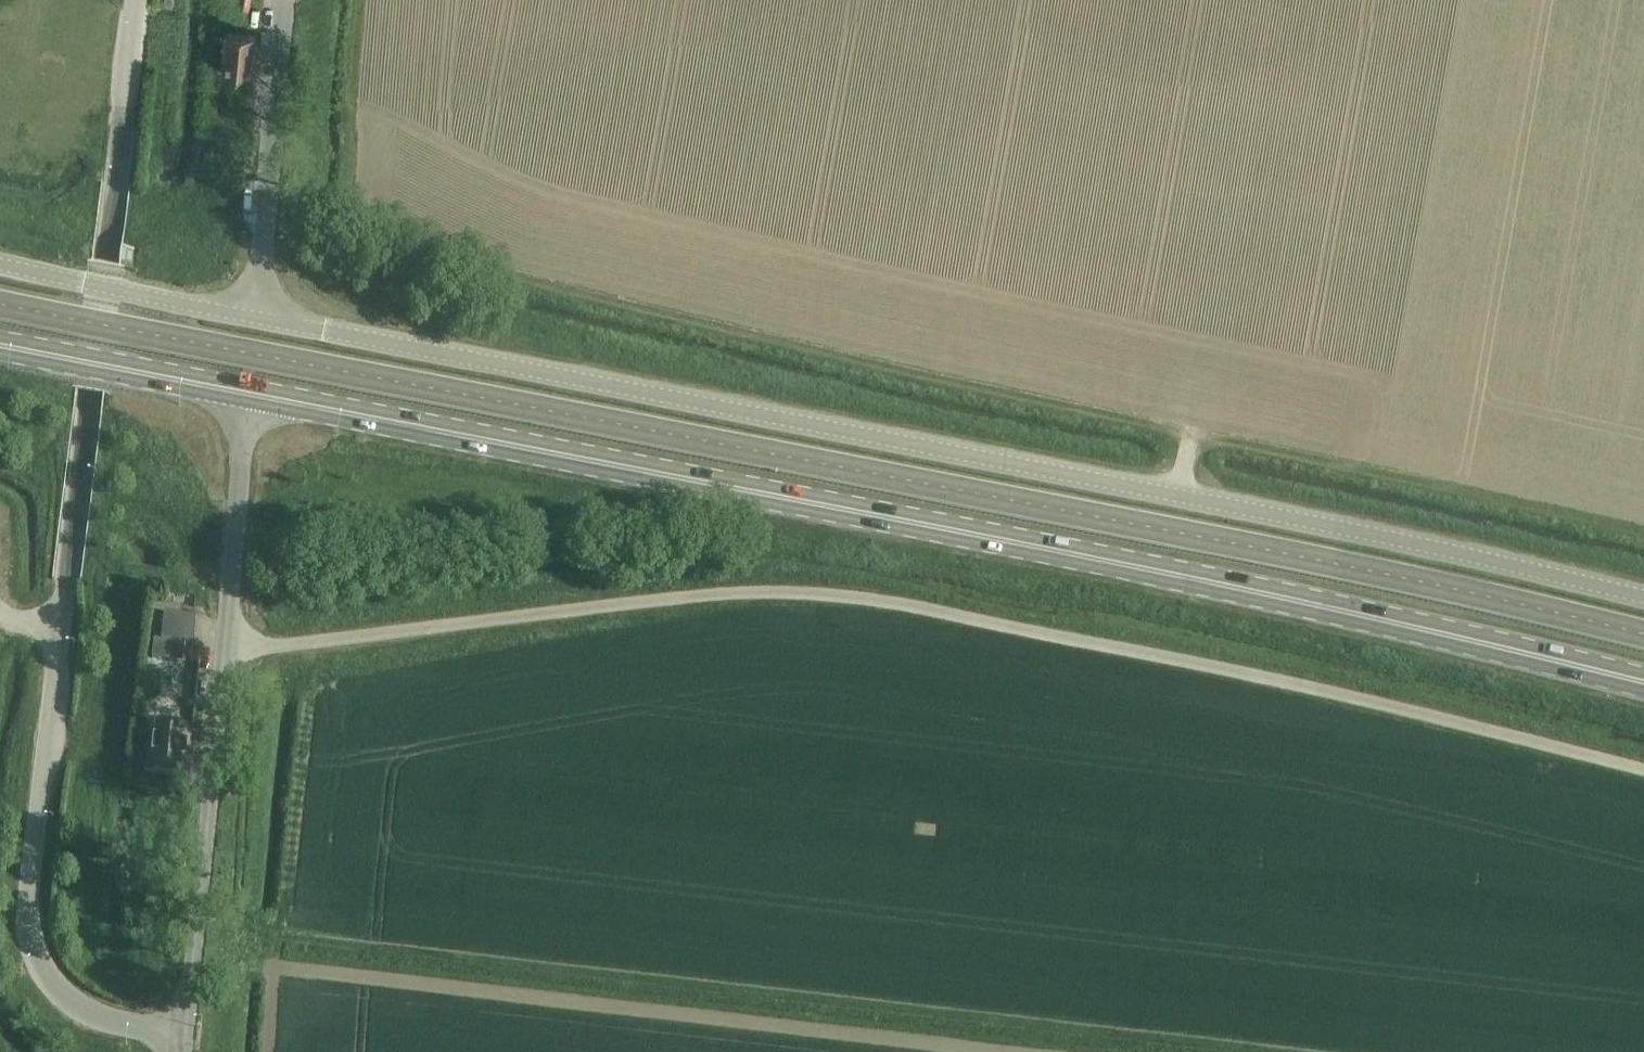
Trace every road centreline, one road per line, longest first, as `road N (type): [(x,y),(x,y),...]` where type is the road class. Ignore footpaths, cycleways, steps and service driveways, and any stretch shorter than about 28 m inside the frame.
road 1 (primary): [(1643,683),(1133,567),(250,396)]
road 2 (unclassified): [(1643,598),(1323,525),(255,319)]
road 3 (track): [(1179,497),(1190,432),(523,279),(352,201),(343,181),(360,0)]
road 4 (track): [(271,946),(397,951),(1265,1051)]
road 5 (unclassified): [(98,325),(28,929),(38,966),(76,1006),(118,1024),(183,1035)]
road 6 (track): [(269,966),(1009,1051)]
road 7 (unclassified): [(250,396),(183,1035)]
road 8 (track): [(268,647),(236,942),(271,946),(263,1051)]
road 9 (unclassified): [(98,325),(137,0)]
road 10 (unclassified): [(255,319),(286,0)]
road 11 (unclassified): [(255,319),(0,265)]
road 12 (primary): [(250,396),(0,349)]

